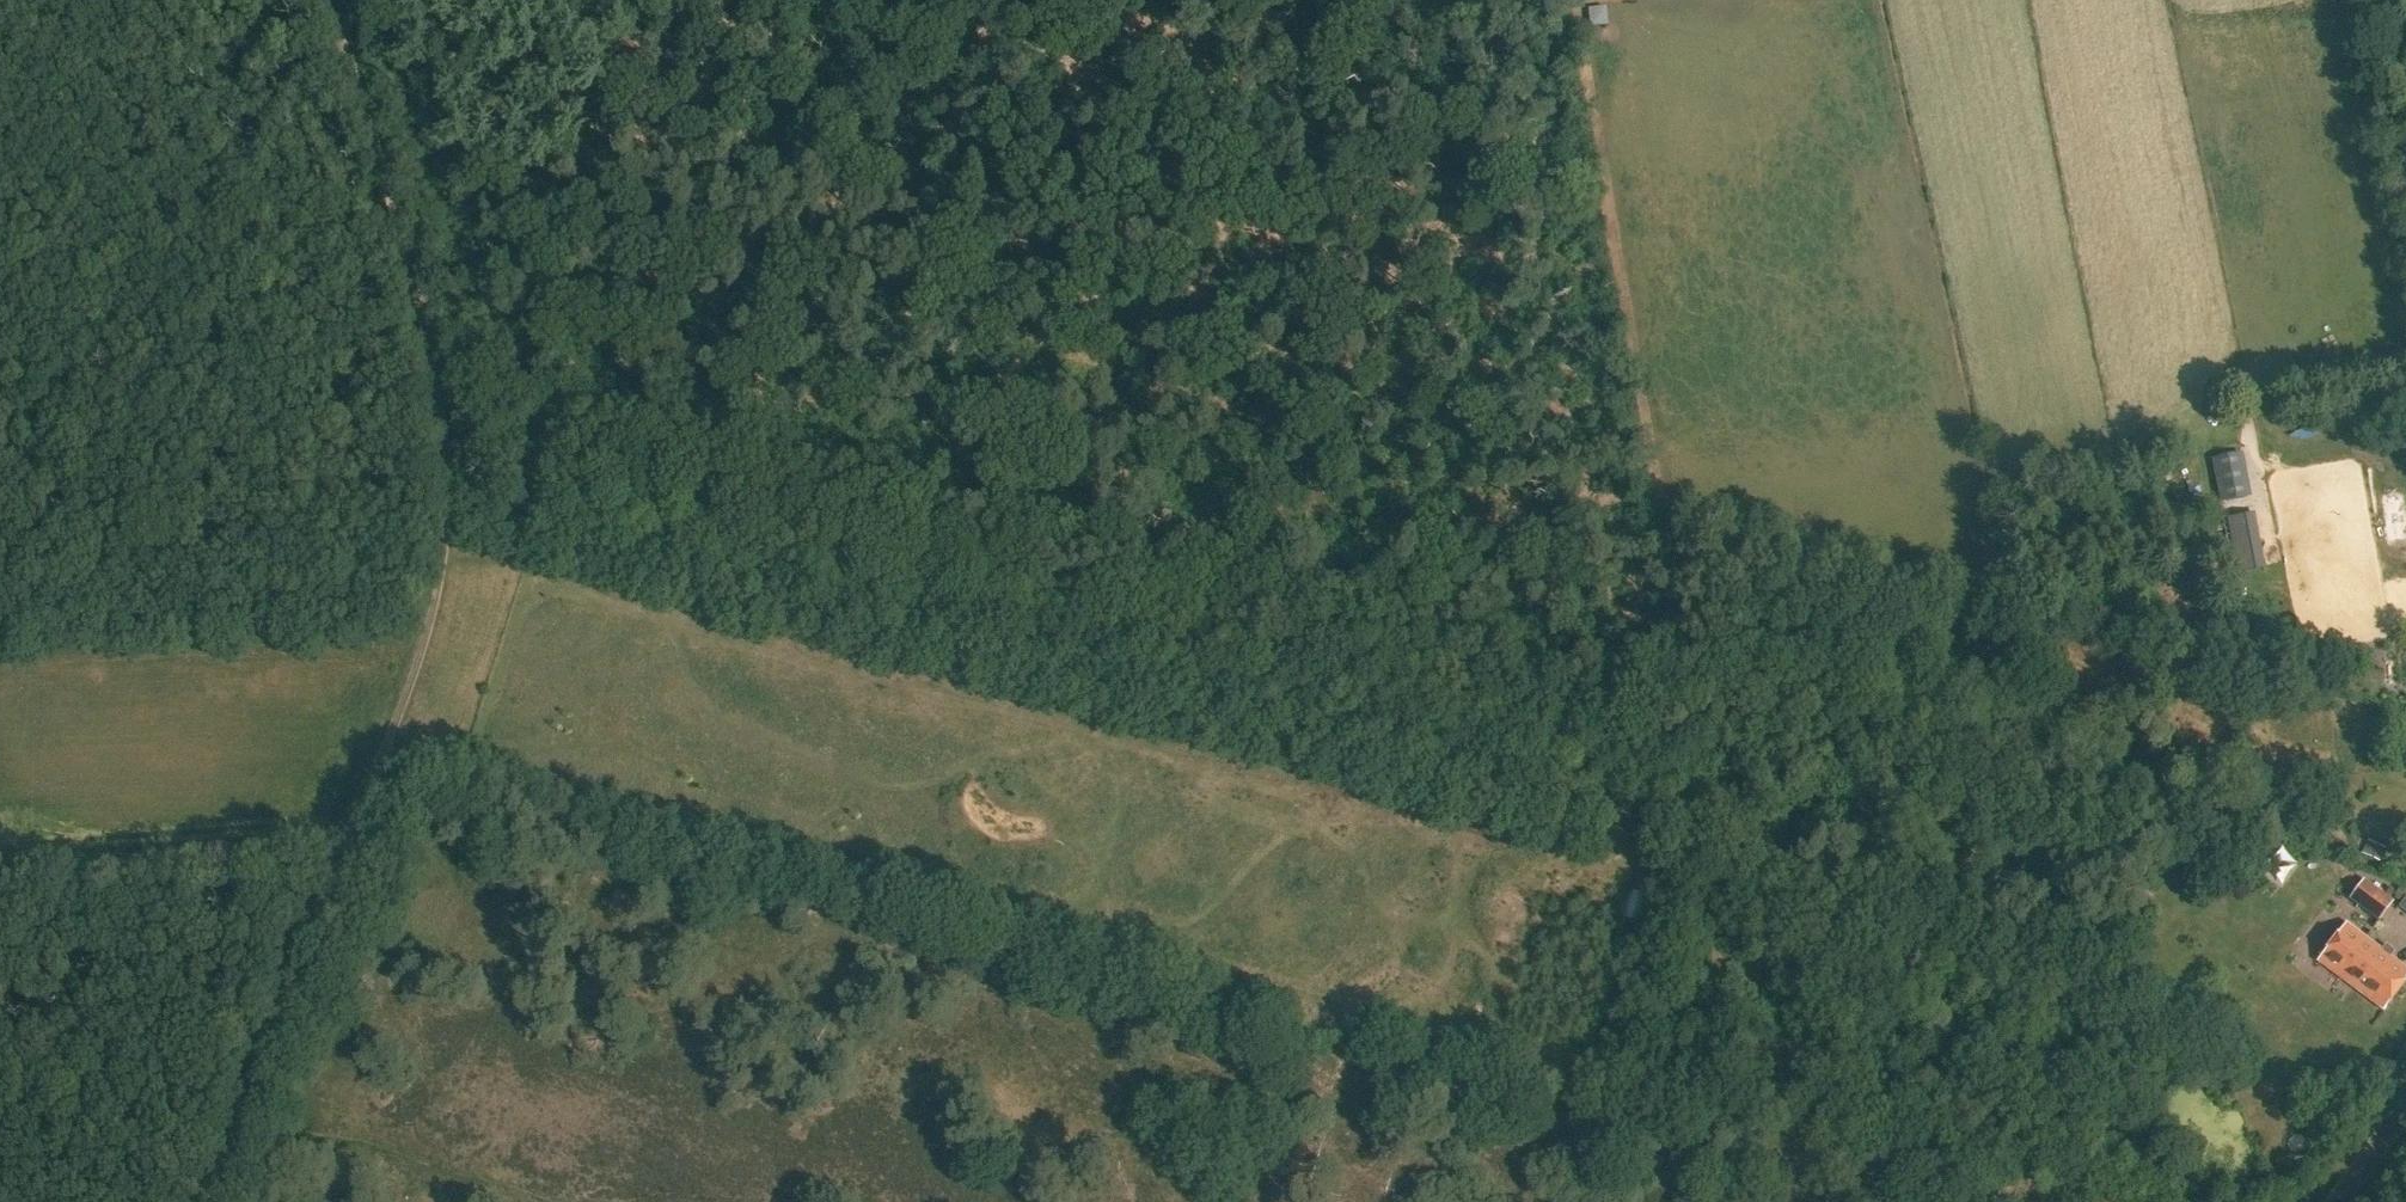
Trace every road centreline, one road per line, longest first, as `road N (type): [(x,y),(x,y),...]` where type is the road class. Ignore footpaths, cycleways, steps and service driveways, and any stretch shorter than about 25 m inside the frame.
road 1 (track): [(204,1201),(399,708),(427,614),(445,484),(395,238),(320,0)]

